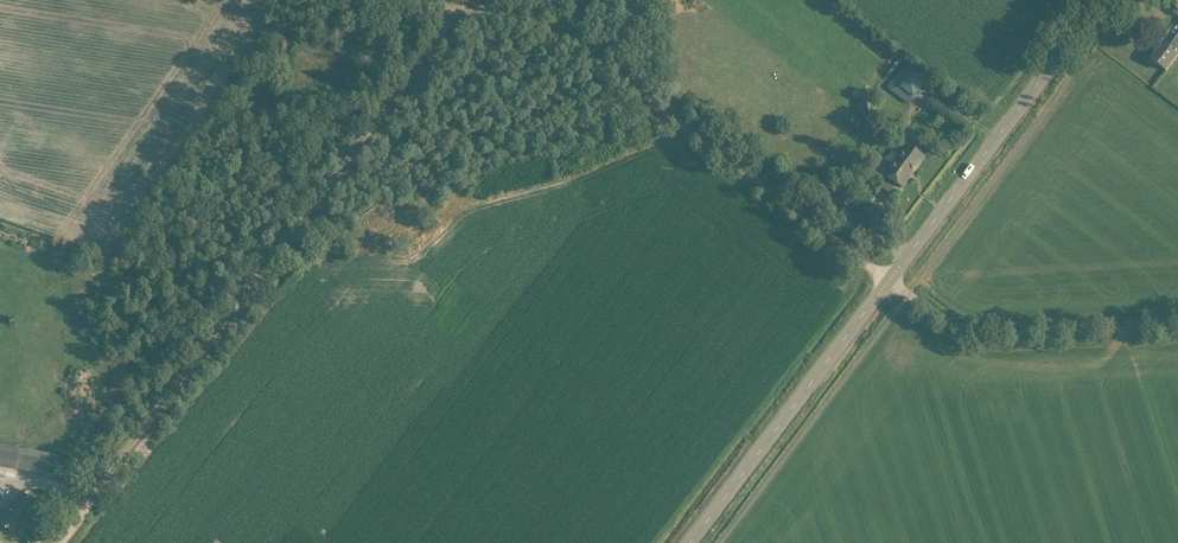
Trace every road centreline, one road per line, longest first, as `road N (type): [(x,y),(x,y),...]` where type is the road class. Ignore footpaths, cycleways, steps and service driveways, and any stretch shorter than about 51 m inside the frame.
road 1 (tertiary): [(1102,0),(690,542)]
road 2 (track): [(454,5),(368,136),(92,497)]
road 3 (track): [(474,8),(543,27),(671,114),(887,283)]
road 4 (track): [(1177,321),(967,329),(887,283)]

